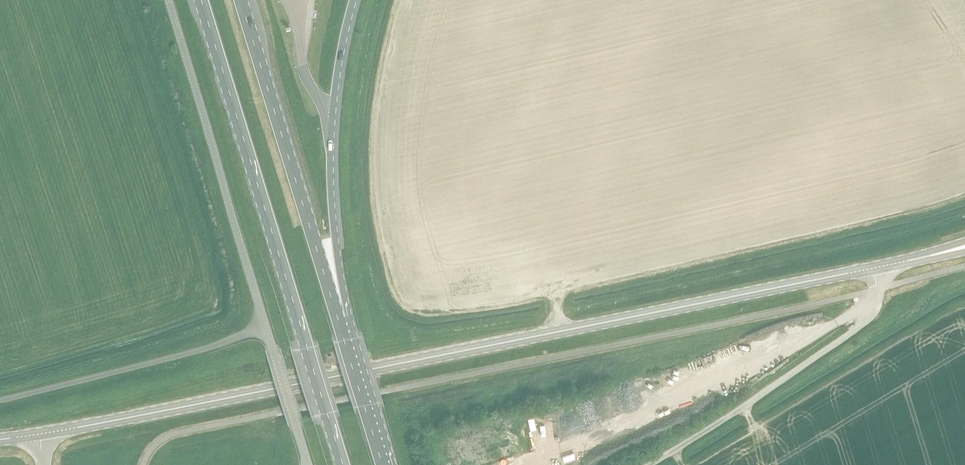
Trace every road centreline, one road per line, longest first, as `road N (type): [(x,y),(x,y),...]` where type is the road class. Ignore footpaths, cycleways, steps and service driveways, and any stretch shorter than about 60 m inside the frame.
road 1 (secondary): [(40,434),(875,268)]
road 2 (primary): [(200,0),(341,464)]
road 3 (unclassified): [(265,327),(167,0)]
road 4 (primary): [(339,322),(242,0)]
road 5 (primary): [(339,322),(331,121),(352,0)]
road 6 (unclassified): [(649,464),(840,340),(872,306),(875,268)]
road 7 (unclassified): [(0,399),(265,327)]
road 8 (primary): [(383,464),(339,322)]
road 9 (unclassified): [(307,464),(265,327)]

